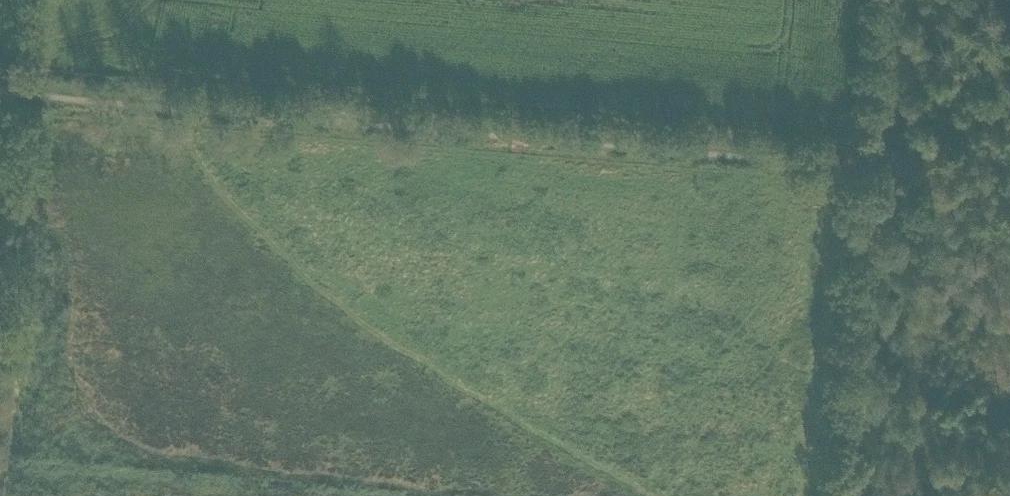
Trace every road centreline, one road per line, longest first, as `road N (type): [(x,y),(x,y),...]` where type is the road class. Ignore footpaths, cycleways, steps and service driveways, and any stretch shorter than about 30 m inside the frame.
road 1 (track): [(12,92),(0,226)]

